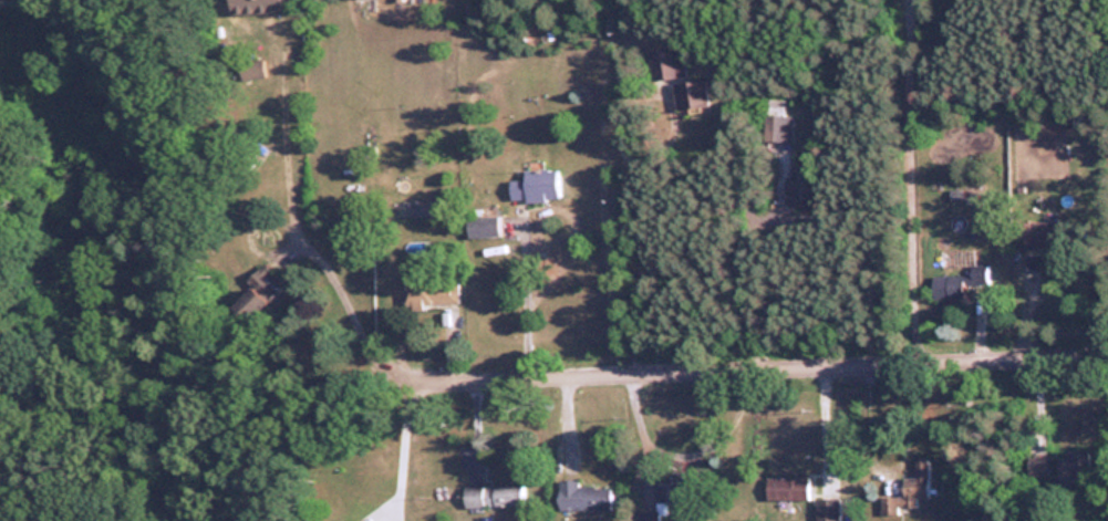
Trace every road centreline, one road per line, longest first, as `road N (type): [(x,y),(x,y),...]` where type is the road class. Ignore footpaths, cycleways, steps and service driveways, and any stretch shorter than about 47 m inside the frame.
road 1 (residential): [(1107,352),(516,376)]

